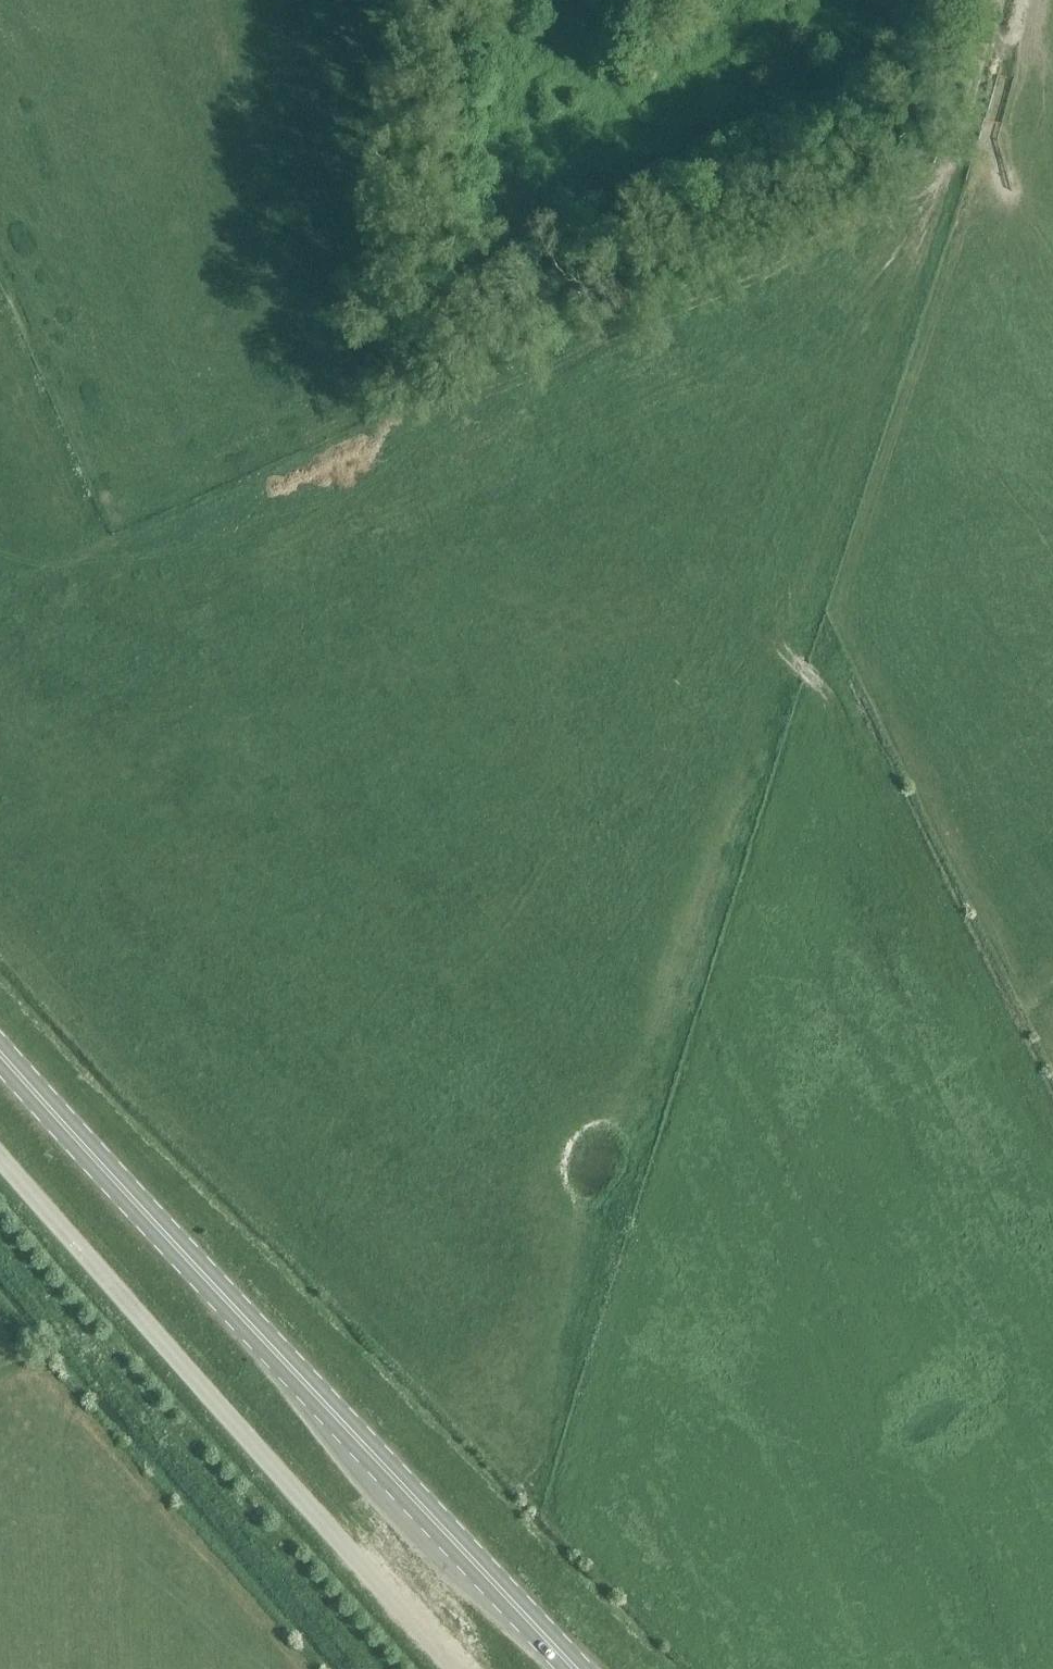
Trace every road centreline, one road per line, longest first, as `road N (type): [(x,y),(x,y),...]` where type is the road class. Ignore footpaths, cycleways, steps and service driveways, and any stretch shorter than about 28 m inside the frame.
road 1 (primary): [(574,1668),(0,1053)]
road 2 (unclassified): [(456,1668),(0,1154)]
road 3 (track): [(990,0),(957,142)]

